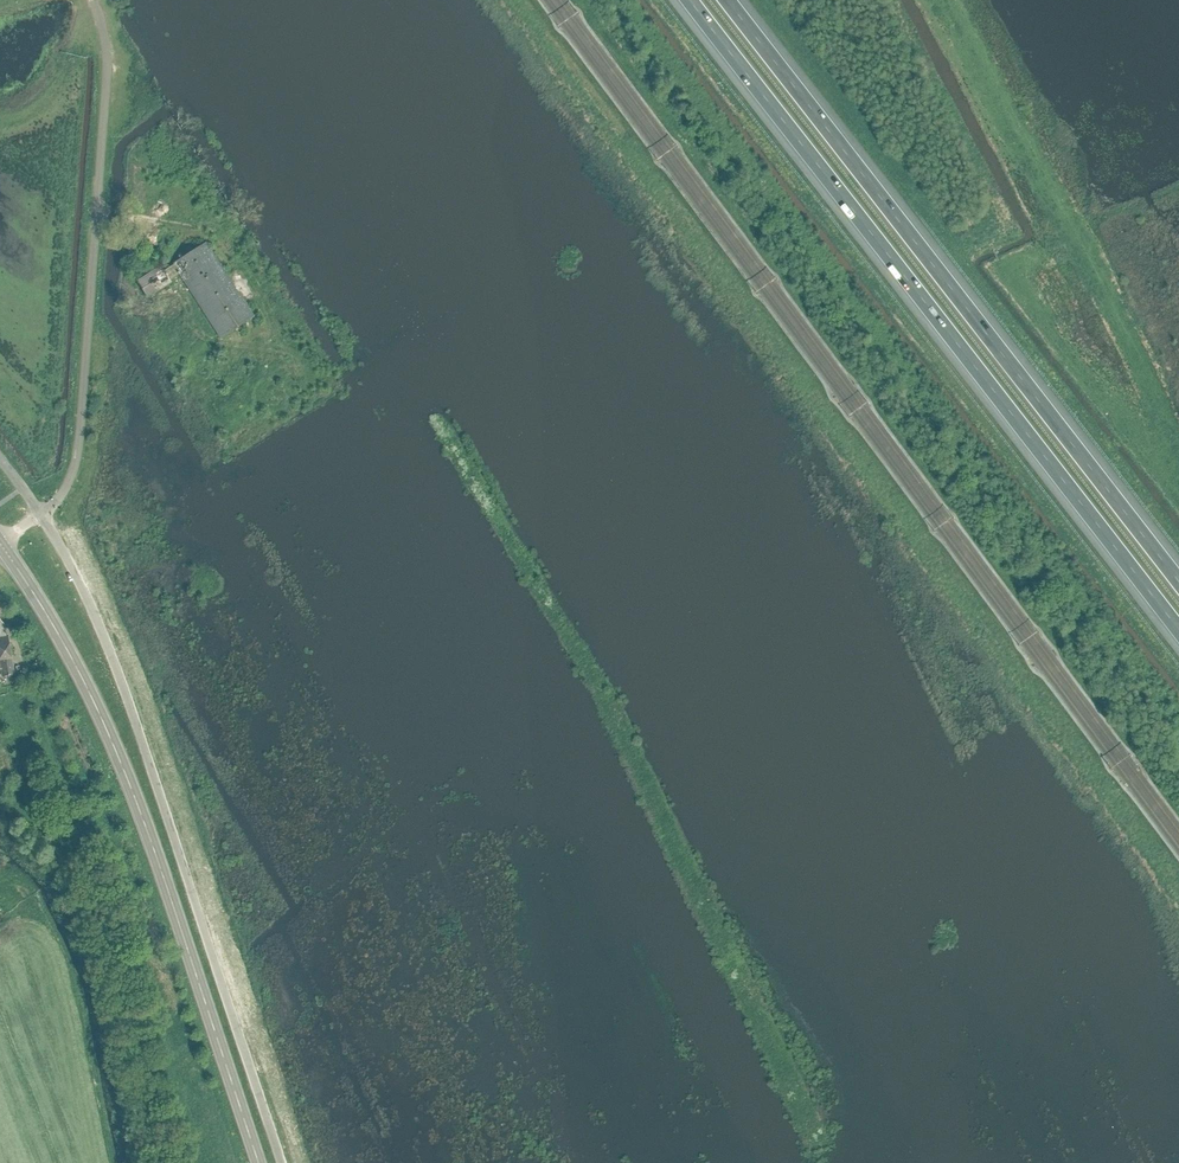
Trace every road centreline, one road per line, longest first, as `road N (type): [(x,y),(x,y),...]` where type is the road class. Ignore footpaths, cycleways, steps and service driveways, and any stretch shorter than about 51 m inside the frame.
road 1 (motorway): [(688,0),(1178,631)]
road 2 (motorway): [(1178,583),(727,0)]
road 3 (unclassified): [(280,1162),(104,639),(40,515)]
road 4 (secondary): [(258,1162),(127,780),(28,588)]
road 5 (unclassified): [(40,515),(66,487),(79,440),(106,63),(92,0)]

